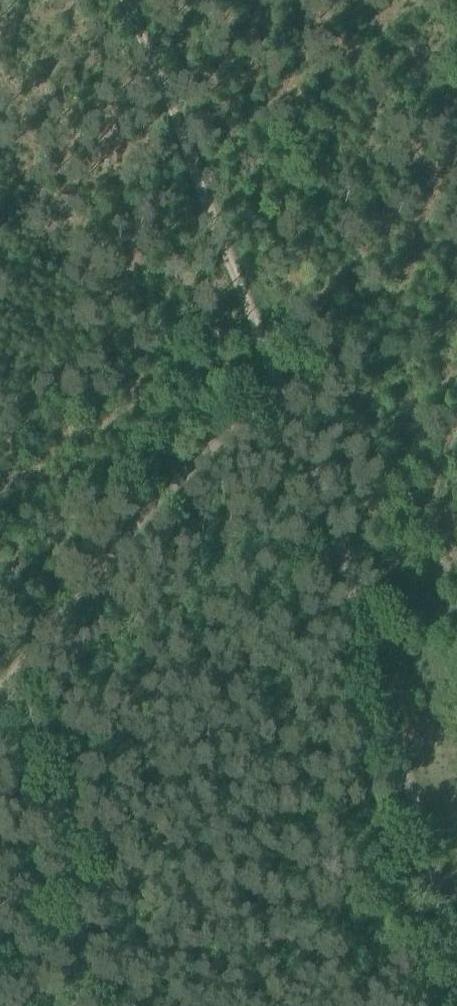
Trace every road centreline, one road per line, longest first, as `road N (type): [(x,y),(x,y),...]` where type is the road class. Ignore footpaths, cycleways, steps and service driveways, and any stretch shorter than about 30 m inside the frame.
road 1 (track): [(282,391),(365,635),(456,980)]
road 2 (track): [(131,0),(282,391)]
road 3 (track): [(282,391),(0,689)]

